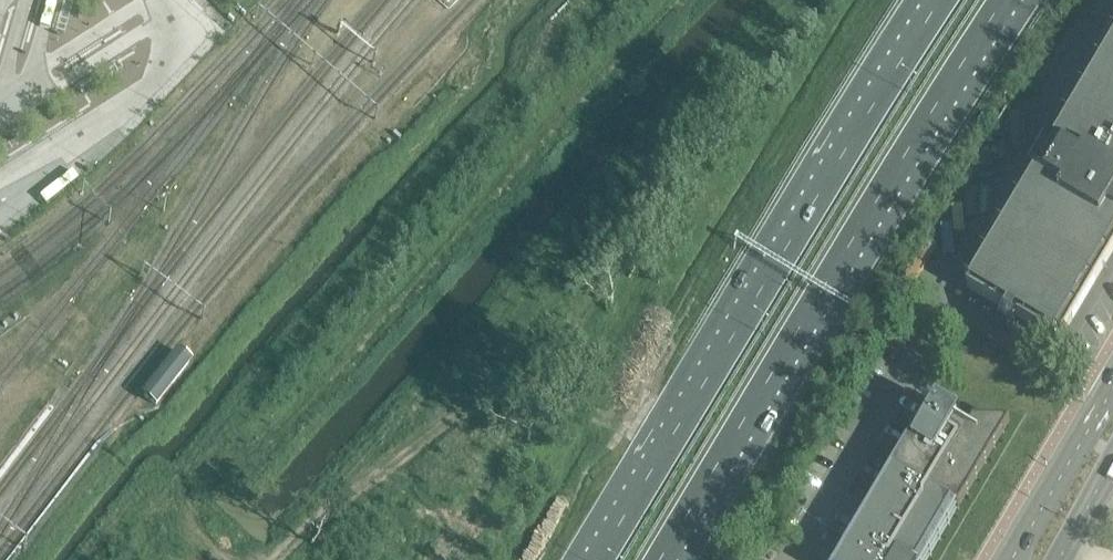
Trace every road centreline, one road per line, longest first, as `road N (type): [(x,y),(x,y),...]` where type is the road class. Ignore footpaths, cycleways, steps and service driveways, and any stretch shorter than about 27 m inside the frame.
road 1 (motorway): [(659,559),(1002,0)]
road 2 (motorway): [(940,0),(597,559)]
road 3 (primary): [(1112,383),(1009,559)]

